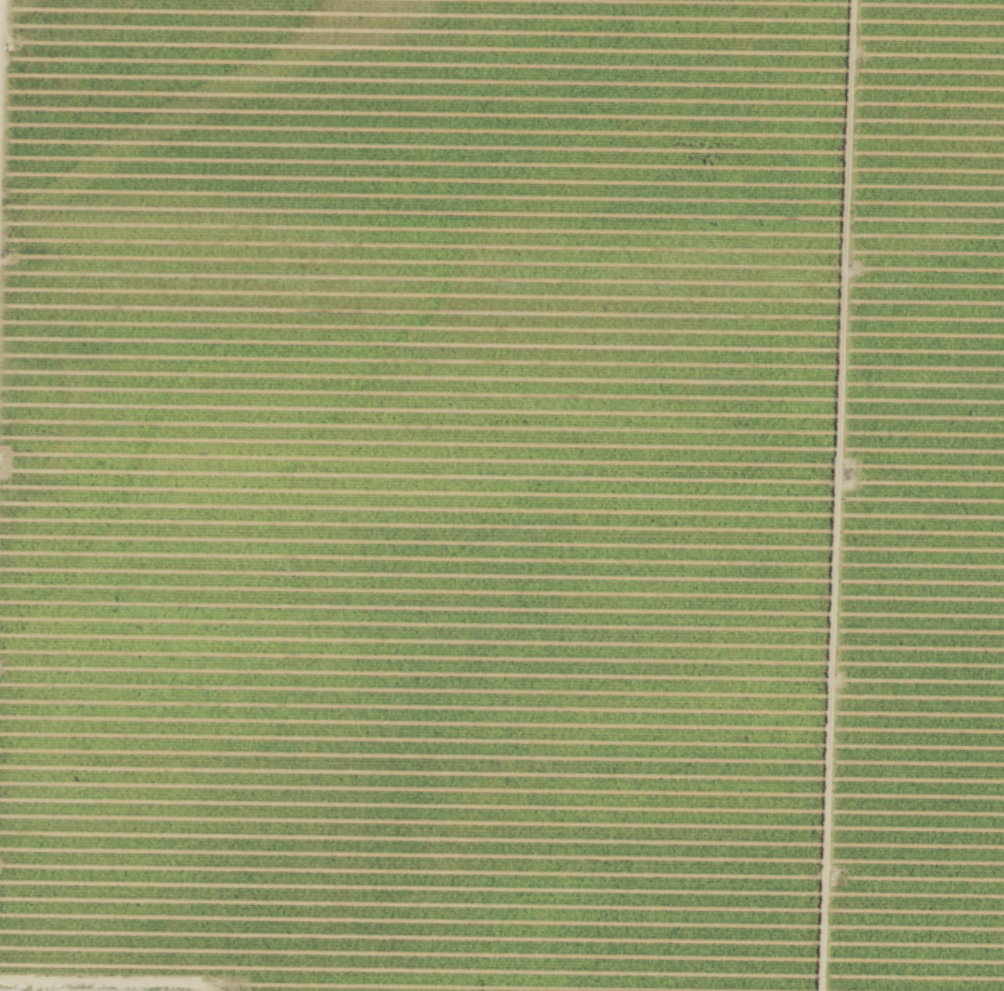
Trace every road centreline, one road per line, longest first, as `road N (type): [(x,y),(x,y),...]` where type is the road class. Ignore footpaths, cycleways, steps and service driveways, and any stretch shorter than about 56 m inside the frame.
road 1 (track): [(851,0),(818,990)]

